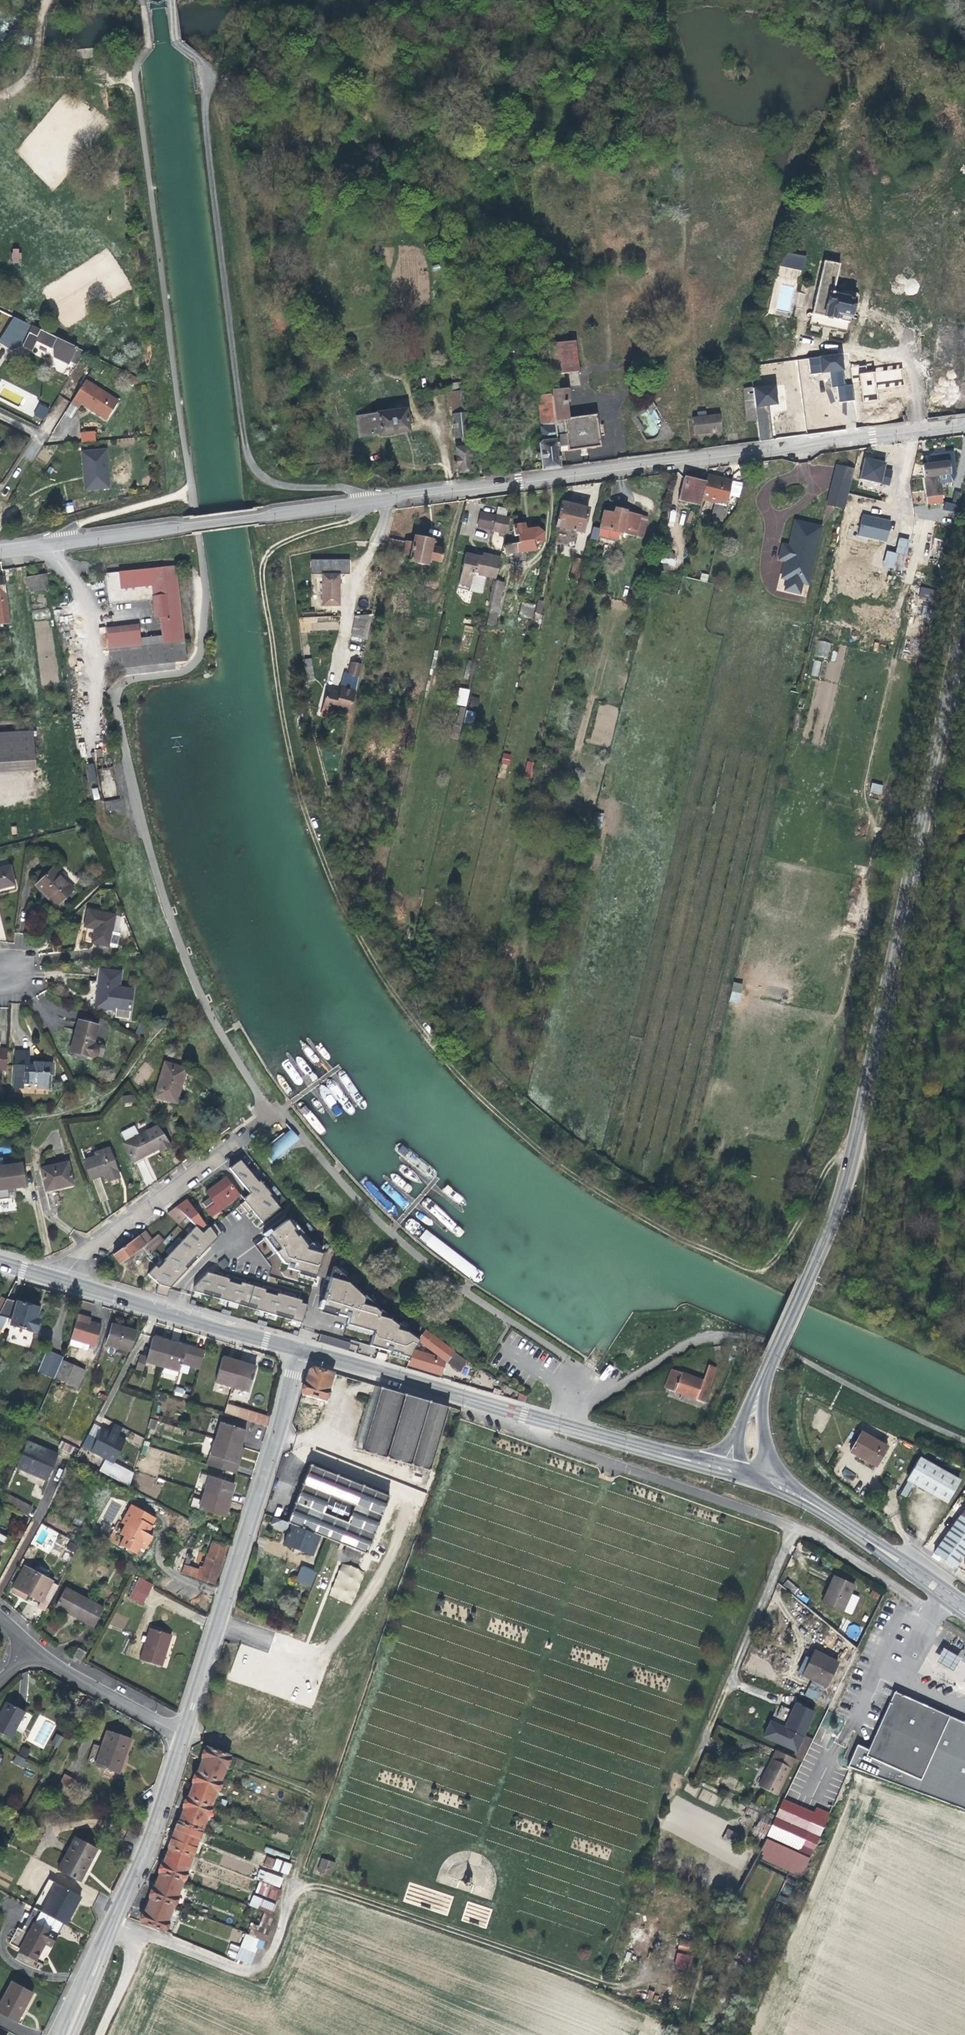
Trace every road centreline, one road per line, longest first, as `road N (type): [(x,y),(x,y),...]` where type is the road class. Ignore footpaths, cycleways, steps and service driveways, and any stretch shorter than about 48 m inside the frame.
road 1 (residential): [(964,421),(36,547)]
road 2 (secondary): [(770,1358),(849,1167),(964,650)]
road 3 (track): [(143,1937),(255,1971),(270,1962),(293,1889),(307,1884),(619,1989)]
road 4 (secondary): [(296,1350),(717,1468)]
road 5 (track): [(362,501),(358,517),(273,549),(262,578),(289,748),(325,865)]
road 6 (tertiary): [(181,1736),(296,1350)]
road 7 (tertiary): [(67,2034),(156,1820),(181,1736)]
road 8 (track): [(687,1779),(797,1527)]
road 9 (secondary): [(50,1280),(296,1350)]
road 10 (residential): [(245,1134),(50,1280)]
road 11 (tertiary): [(774,1487),(881,1546),(964,1609)]
road 12 (residential): [(181,1736),(28,1650)]
road 13 (unclassified): [(36,547),(75,581),(106,691),(115,694)]
road 14 (secondary): [(774,1487),(765,1448),(770,1358)]
road 15 (secondary): [(770,1358),(717,1468)]

